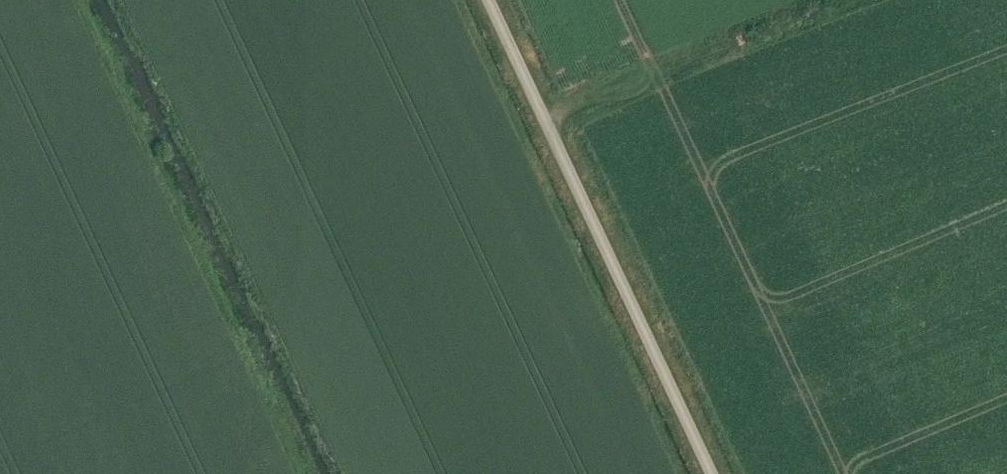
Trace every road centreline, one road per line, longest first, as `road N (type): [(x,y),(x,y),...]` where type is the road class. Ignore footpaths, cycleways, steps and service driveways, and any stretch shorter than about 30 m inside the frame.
road 1 (unclassified): [(493,0),(713,473)]

